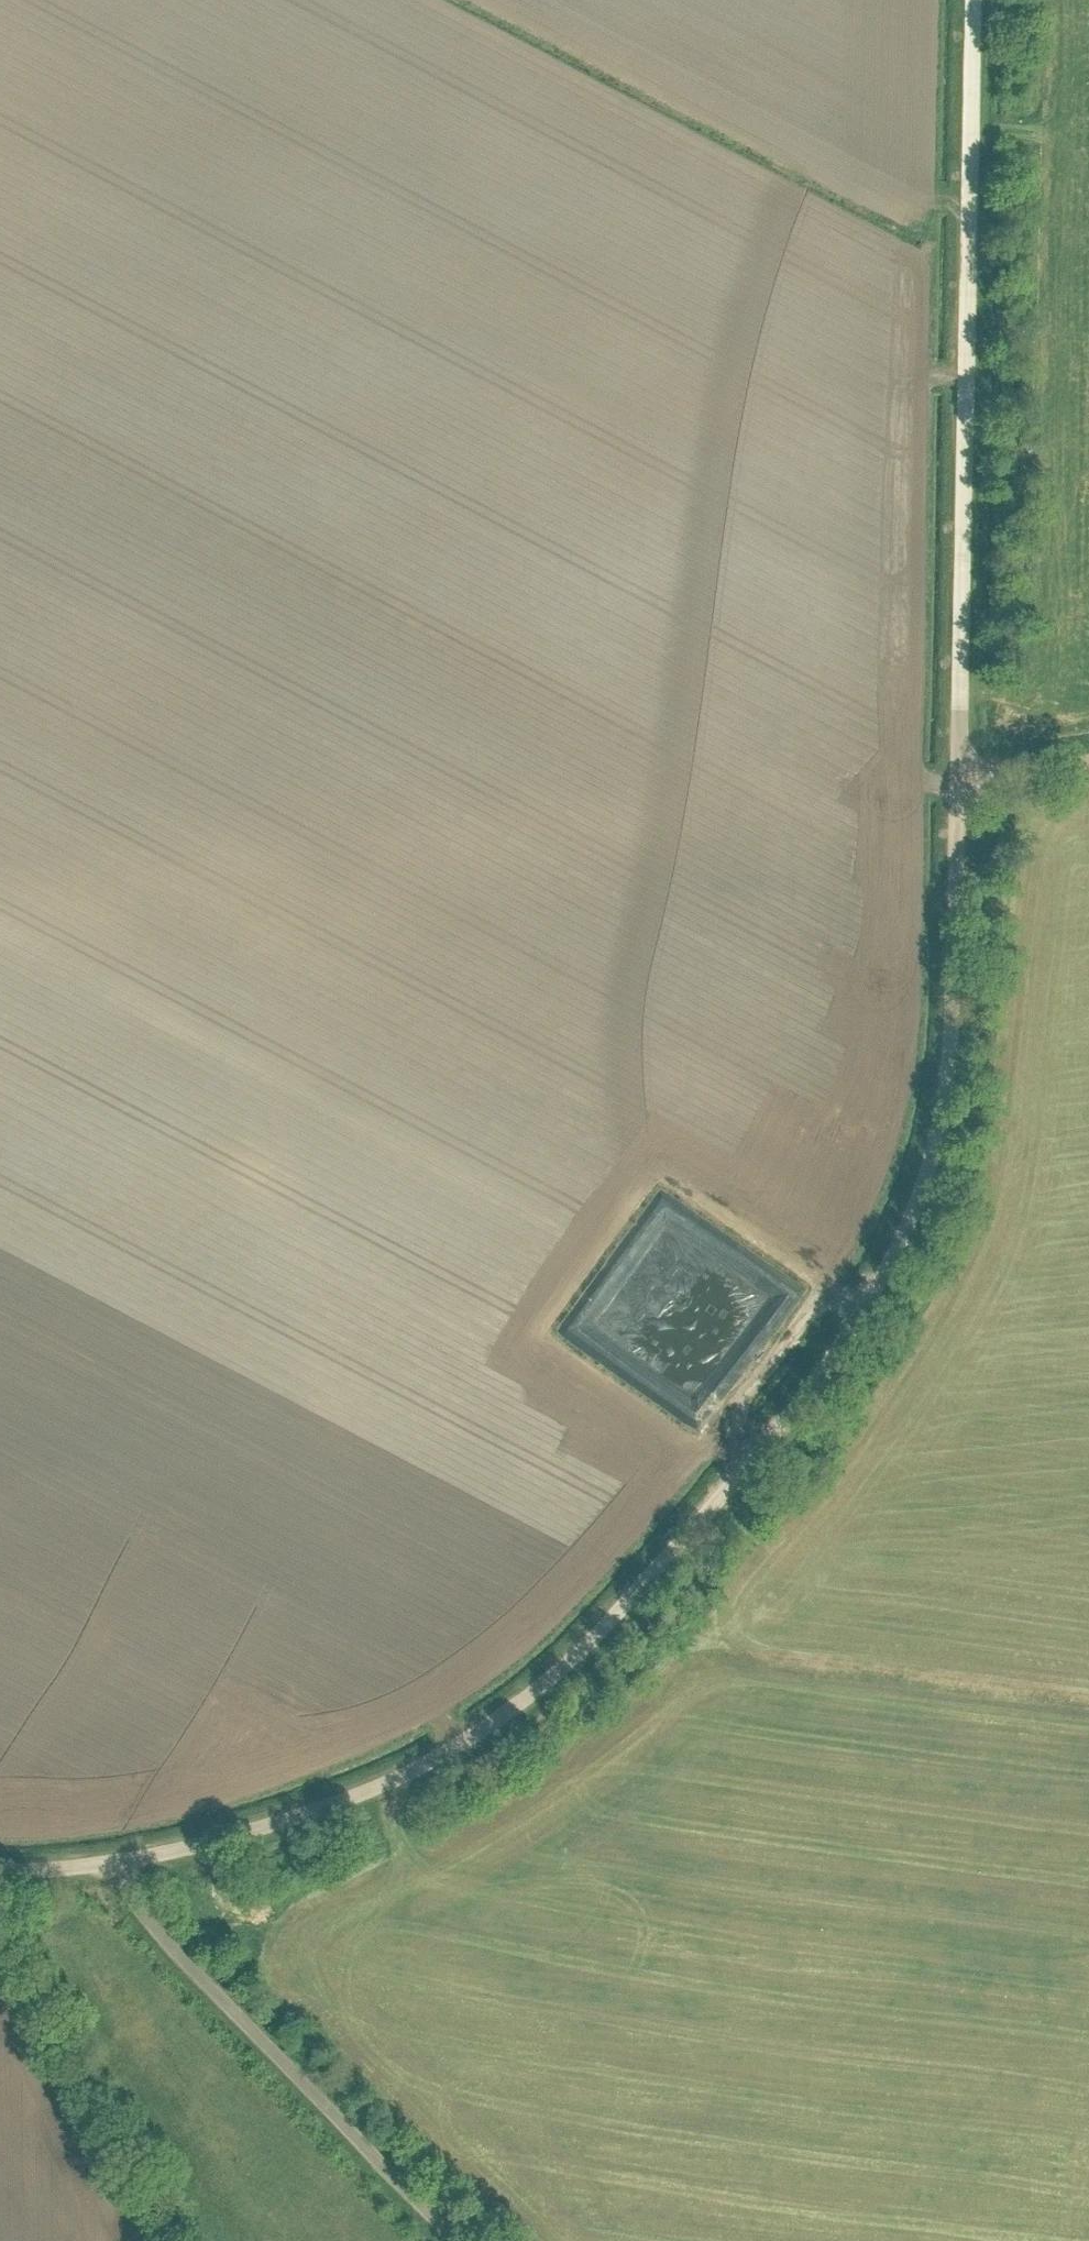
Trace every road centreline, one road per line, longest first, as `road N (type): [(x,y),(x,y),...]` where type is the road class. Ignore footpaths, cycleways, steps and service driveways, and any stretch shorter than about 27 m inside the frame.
road 1 (unclassified): [(0,1871),(119,1864),(388,1783),(512,1710),(626,1603),(845,1337),(913,1207),(951,1059),(958,781)]
road 2 (unclassified): [(958,781),(973,0)]
road 3 (unclassified): [(958,781),(1088,763)]

